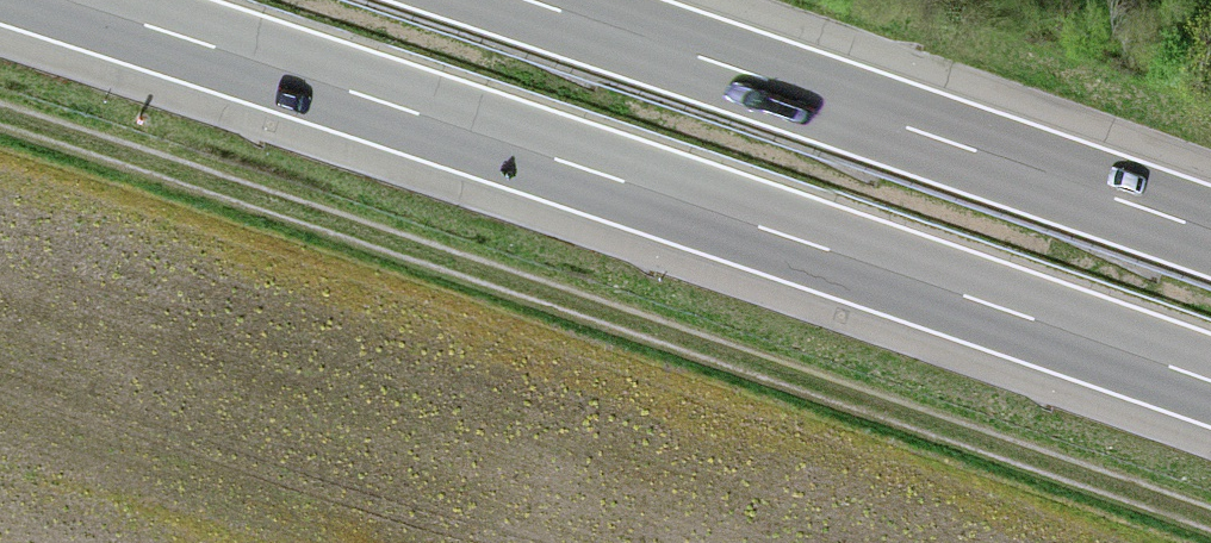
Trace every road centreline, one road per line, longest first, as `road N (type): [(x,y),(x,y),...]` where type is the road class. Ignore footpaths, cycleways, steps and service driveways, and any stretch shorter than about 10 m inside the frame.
road 1 (track): [(1210,538),(0,129)]
road 2 (motorway): [(64,0),(1210,381)]
road 3 (motorway): [(1210,233),(525,0)]

